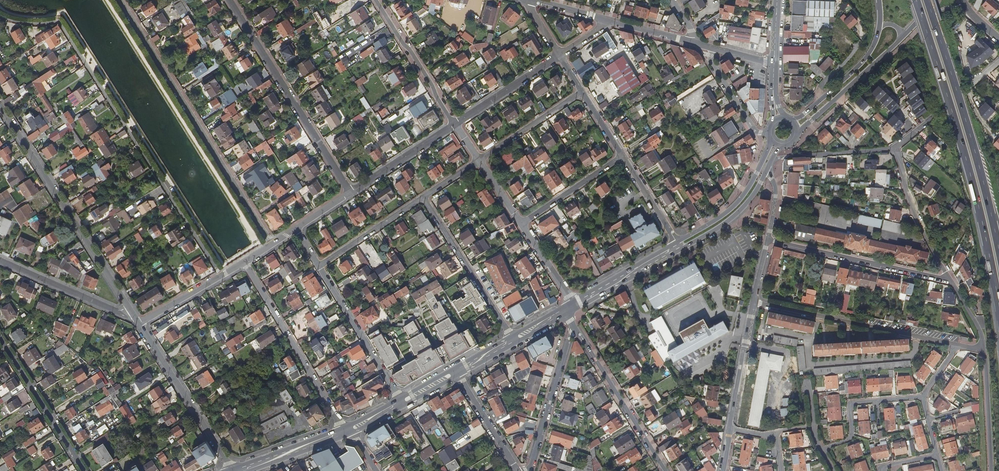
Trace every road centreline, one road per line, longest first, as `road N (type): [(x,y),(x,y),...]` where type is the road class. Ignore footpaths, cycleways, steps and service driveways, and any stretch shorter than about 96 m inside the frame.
road 1 (residential): [(223,275),(60,23),(0,15)]
road 2 (primary): [(916,0),(969,170),(998,305)]
road 3 (residential): [(271,244),(119,0)]
road 4 (primary): [(998,252),(928,0)]
road 5 (residential): [(0,105),(128,306)]
road 6 (residential): [(229,0),(350,193)]
road 7 (residential): [(753,302),(955,343)]
road 8 (residential): [(244,261),(345,432)]
road 9 (residential): [(768,240),(952,282)]
road 10 (residential): [(139,323),(234,470)]
road 11 (residential): [(574,326),(665,470)]
road 12 (residential): [(423,197),(512,339)]
road 13 (residential): [(402,402),(319,266)]
road 14 (residential): [(0,339),(84,470)]
road 15 (residential): [(574,326),(528,470)]
road 16 (residential): [(455,125),(376,0)]
road 17 (residential): [(895,148),(919,222),(952,282)]
road 18 (primary): [(772,140),(737,202),(677,247)]
road 19 (primary): [(798,133),(900,39)]
road 20 (primary): [(879,27),(858,67),(792,121)]
road 21 (residential): [(729,429),(753,302)]
road 22 (residential): [(455,125),(561,56)]
road 23 (residential): [(477,161),(582,91)]
road 24 (residential): [(350,193),(455,125)]
road 25 (residential): [(319,266),(423,197)]
road 26 (residential): [(0,260),(114,310)]
road 27 (primary): [(677,247),(737,213),(768,168)]
road 28 (residential): [(772,159),(895,148)]
road 29 (residential): [(622,156),(521,223)]
road 30 (residential): [(984,349),(990,470)]

